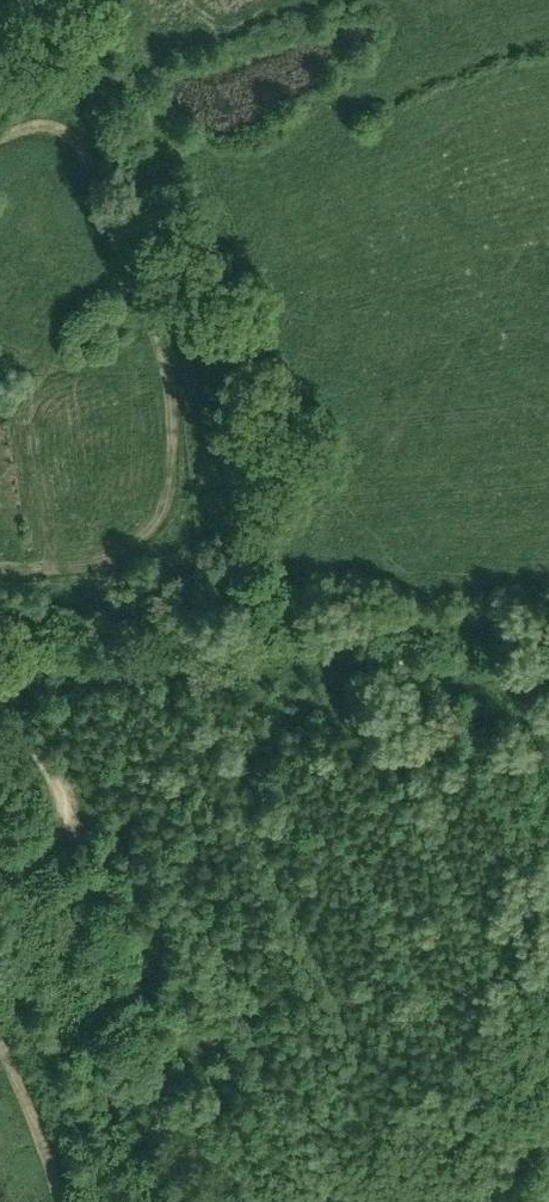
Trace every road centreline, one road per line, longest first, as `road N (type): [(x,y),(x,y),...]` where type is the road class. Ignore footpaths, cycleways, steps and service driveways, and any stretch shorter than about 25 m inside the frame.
road 1 (track): [(0,846),(17,826),(87,662)]
road 2 (track): [(241,0),(119,65)]

